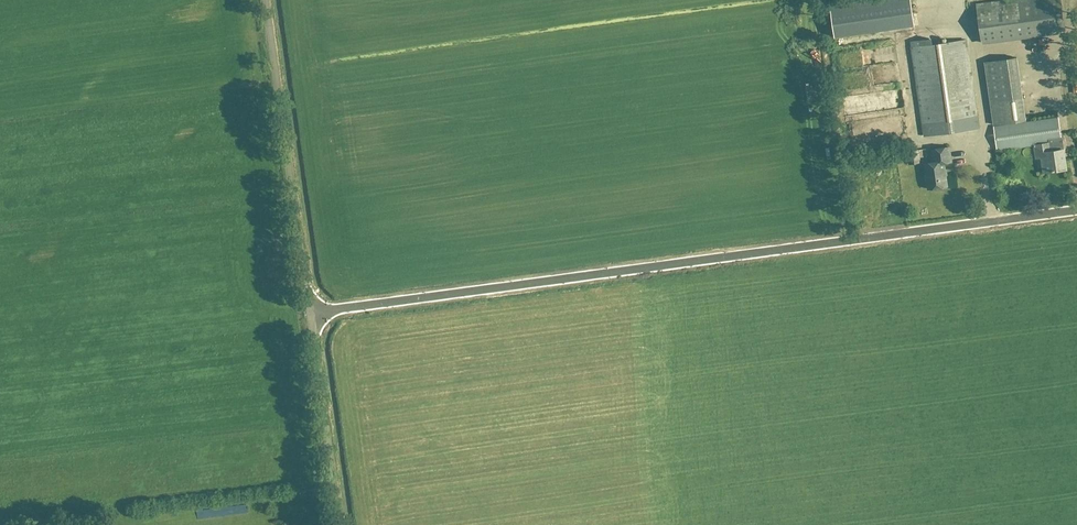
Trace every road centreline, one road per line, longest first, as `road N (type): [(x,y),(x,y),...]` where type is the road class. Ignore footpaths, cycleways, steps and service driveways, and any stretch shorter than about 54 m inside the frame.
road 1 (unclassified): [(310,315),(1076,212)]
road 2 (unclassified): [(310,315),(265,0)]
road 3 (unclassified): [(338,524),(310,315)]

